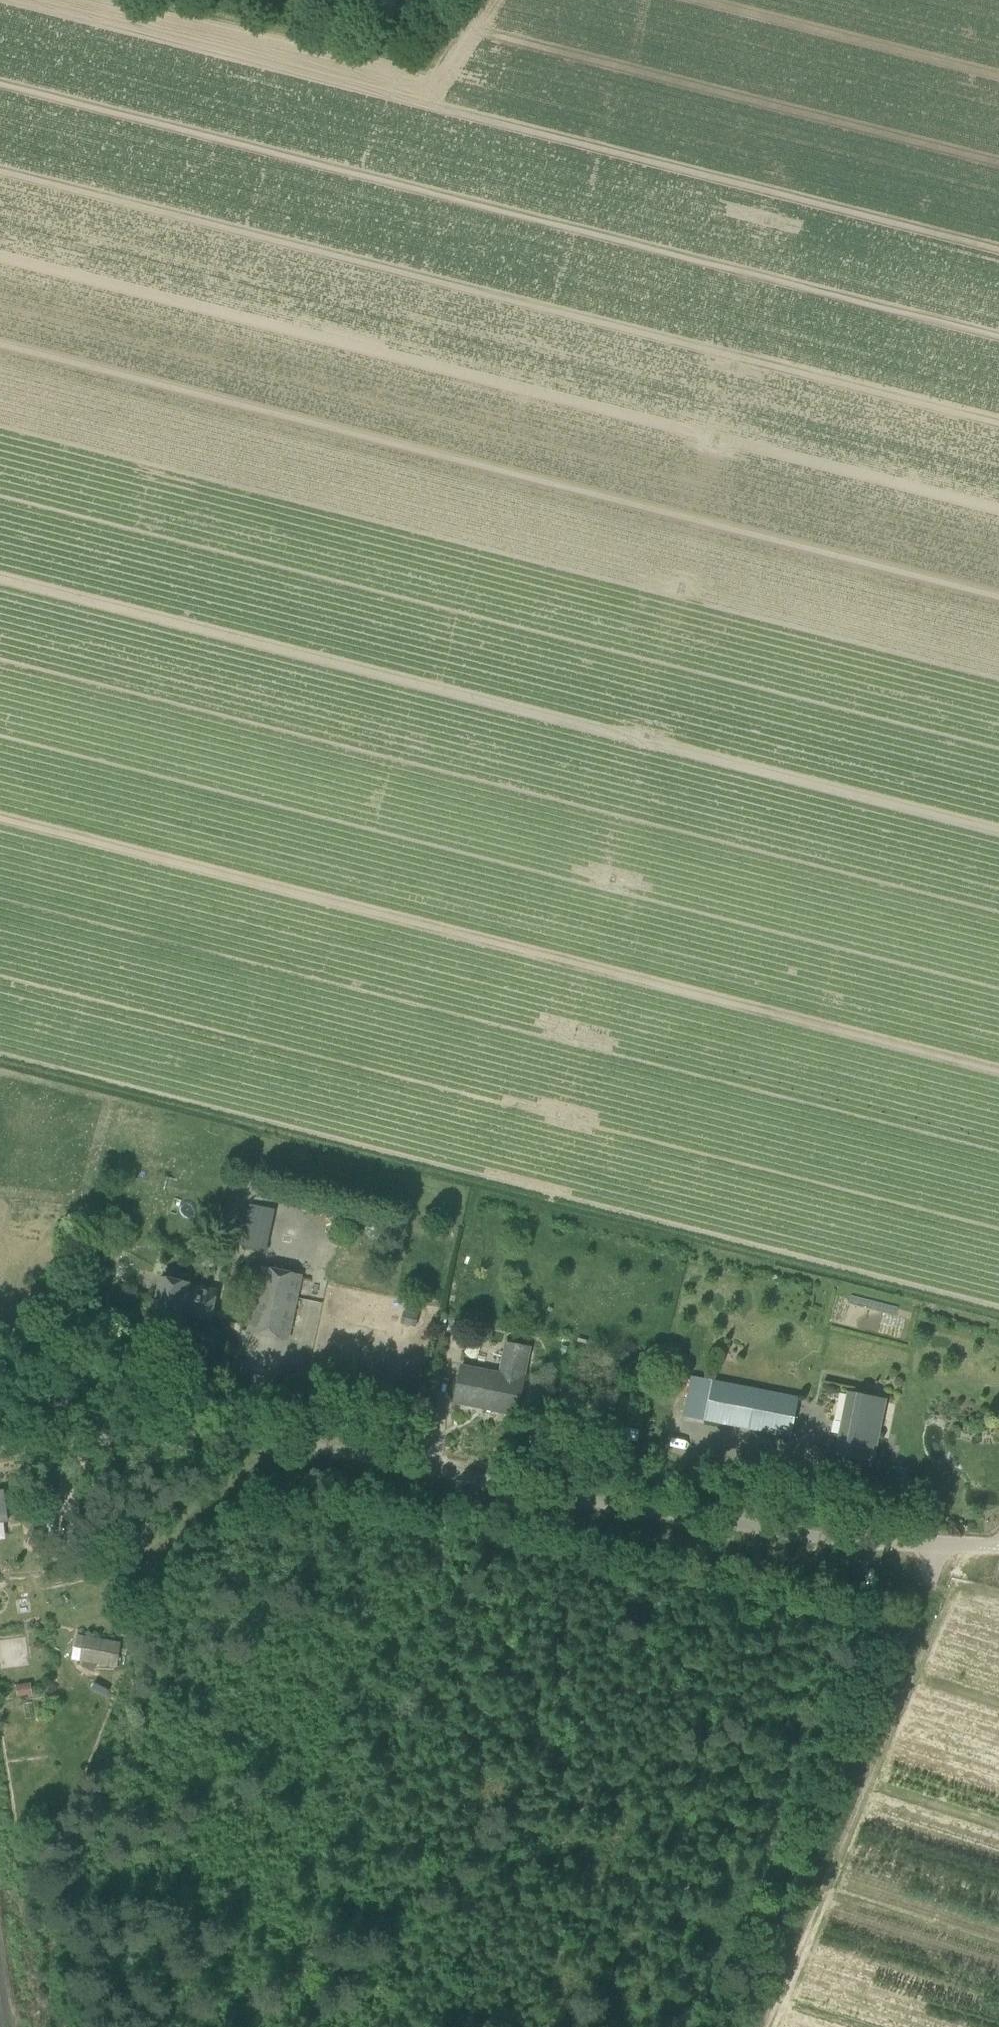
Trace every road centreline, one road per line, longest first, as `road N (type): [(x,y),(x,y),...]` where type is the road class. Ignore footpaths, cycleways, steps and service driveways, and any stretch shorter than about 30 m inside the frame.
road 1 (unclassified): [(0,1456),(185,1431),(739,1528),(998,1548)]

